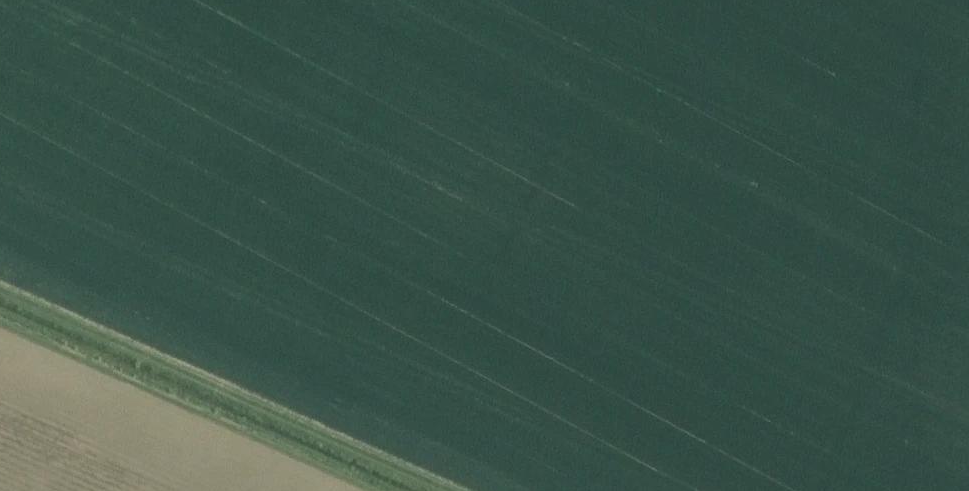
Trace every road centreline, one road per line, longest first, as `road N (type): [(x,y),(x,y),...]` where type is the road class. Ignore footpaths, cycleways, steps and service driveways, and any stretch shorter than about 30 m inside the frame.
road 1 (track): [(0,295),(437,490)]

